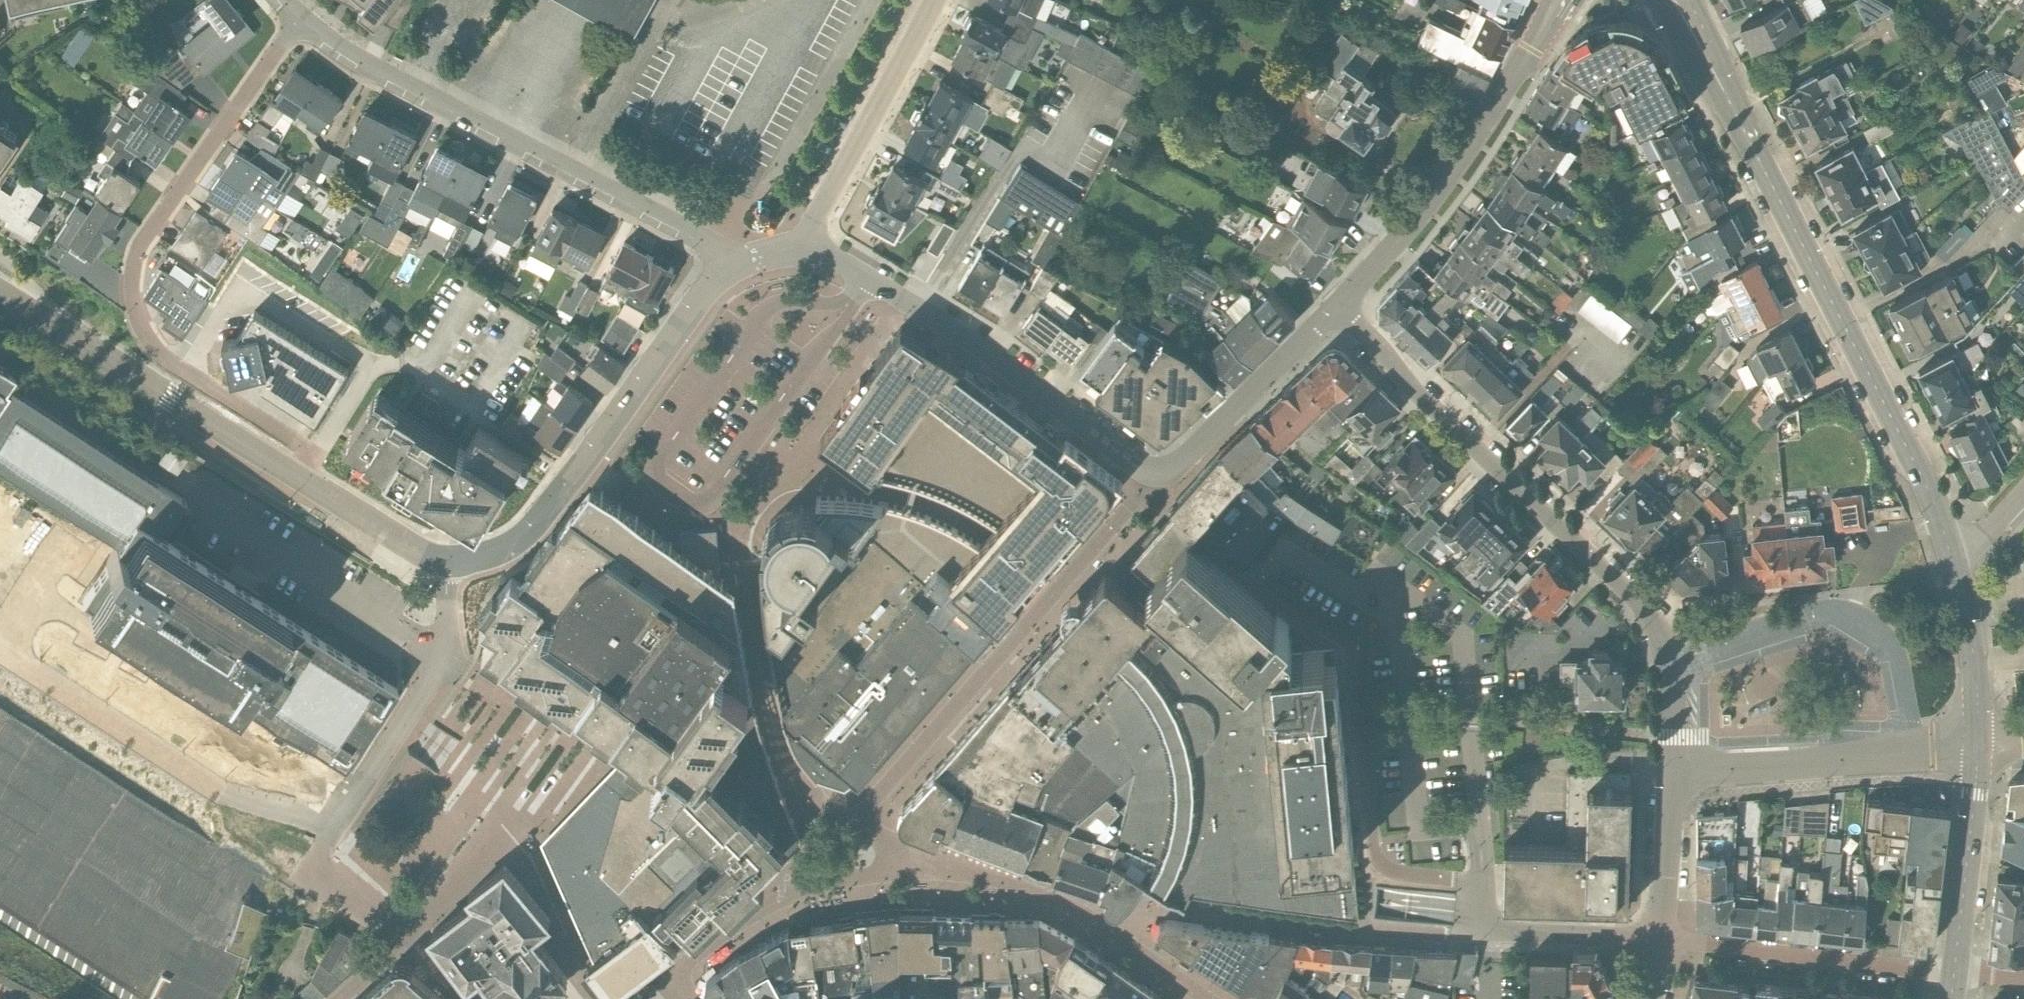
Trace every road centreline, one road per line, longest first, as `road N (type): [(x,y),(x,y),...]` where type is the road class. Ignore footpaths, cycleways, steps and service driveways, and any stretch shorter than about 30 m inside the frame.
road 1 (residential): [(1658,940),(1481,931),(1484,883),(1383,865),(1372,836),(1351,646),(1241,577),(1140,491),(1159,470)]
road 2 (residential): [(1671,776),(1668,665),(1647,611),(1334,307)]
road 3 (residential): [(296,477),(312,450),(160,352),(133,291),(139,247),(298,16)]
road 4 (secondary): [(1952,562),(1899,430),(1693,34)]
road 5 (residential): [(740,257),(411,87),(298,16)]
road 6 (residential): [(463,562),(487,559),(534,531),(713,277),(740,257)]
road 7 (residential): [(1159,470),(1139,465),(1000,360),(806,246)]
road 8 (residential): [(334,831),(224,793),(0,649)]
road 9 (residential): [(1334,307),(1463,155),(1557,0)]
road 10 (residential): [(296,477),(0,292)]
road 11 (residential): [(1671,776),(1977,748)]
road 12 (residential): [(334,831),(442,661),(447,562)]
road 13 (residential): [(1955,969),(1658,940)]
road 14 (residential): [(806,246),(935,0)]
road 15 (residential): [(409,936),(588,754)]
road 16 (residential): [(1159,470),(1229,414),(1334,307)]
road 17 (secondary): [(1955,969),(1977,748)]
road 18 (secondary): [(1977,748),(1971,645),(1952,562)]
road 19 (residential): [(447,562),(296,477)]
road 20 (residential): [(1658,940),(1671,776)]
road 21 (residential): [(409,936),(314,867),(334,831)]

